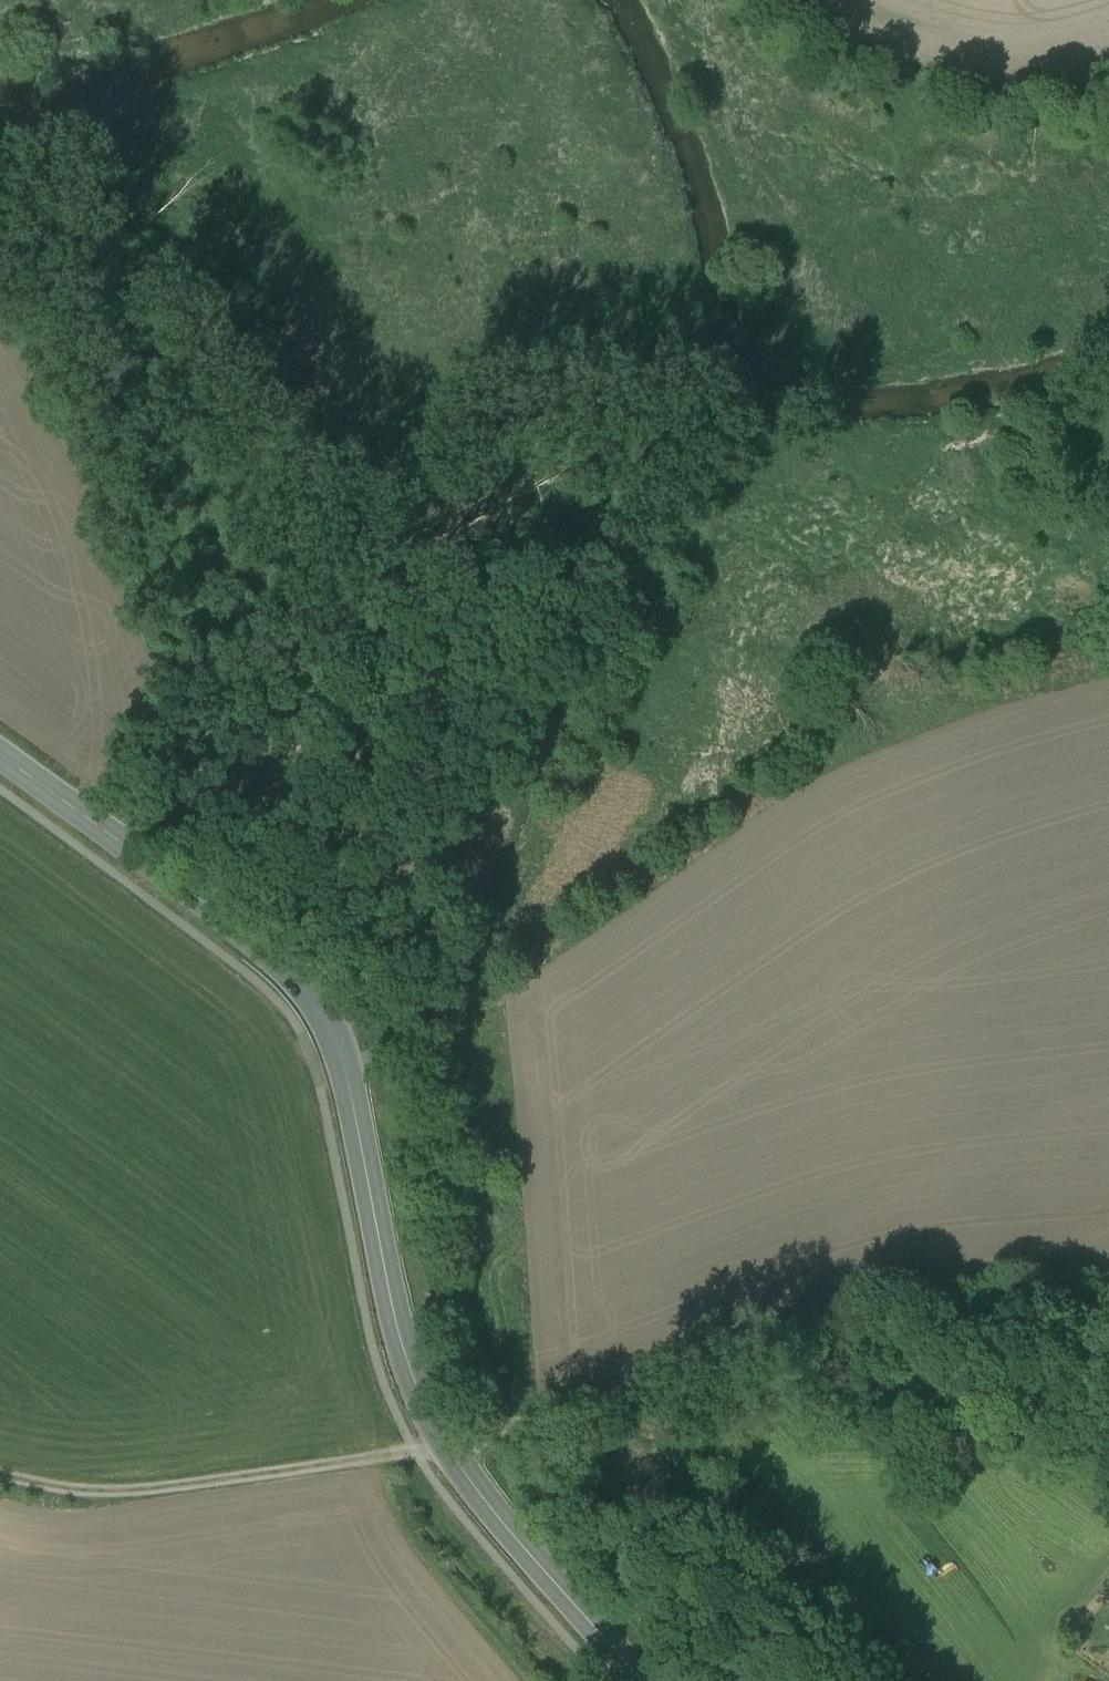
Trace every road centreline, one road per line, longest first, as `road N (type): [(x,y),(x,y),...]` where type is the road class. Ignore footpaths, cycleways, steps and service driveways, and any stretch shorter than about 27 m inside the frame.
road 1 (tertiary): [(0,756),(227,920),(318,1006),(340,1063),(385,1283),(414,1378),(492,1512),(636,1680)]
road 2 (track): [(450,1452),(655,1376),(776,1317),(856,1294),(946,1274),(1108,1269)]
road 3 (track): [(450,1452),(165,1488),(96,1492),(0,1480)]

